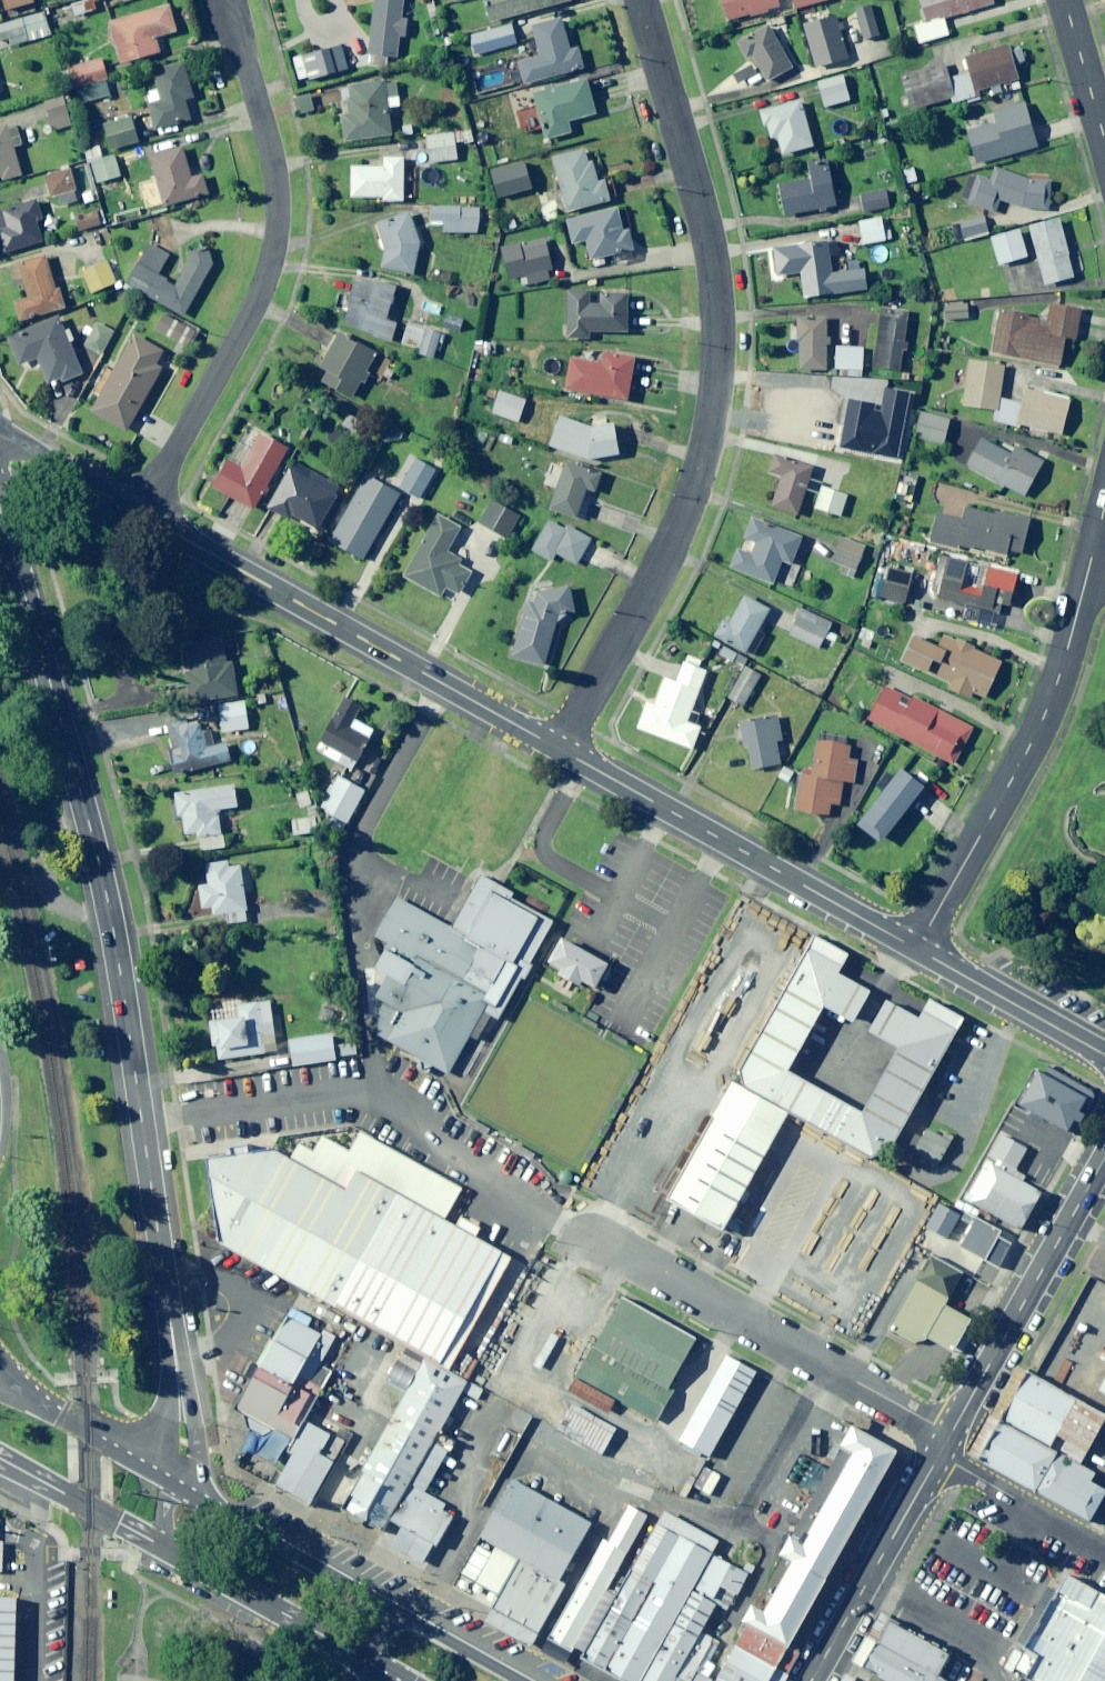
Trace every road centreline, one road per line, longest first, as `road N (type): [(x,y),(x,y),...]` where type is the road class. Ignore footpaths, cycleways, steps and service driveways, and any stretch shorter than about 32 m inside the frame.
road 1 (tertiary): [(0,508),(115,929),(184,1412),(188,1489)]
road 2 (residential): [(641,0),(709,247),(718,361),(710,433),(688,502),(560,749)]
road 3 (residential): [(143,515),(248,315),(276,241),(275,172),(227,0)]
road 4 (tertiary): [(560,749),(143,515)]
road 5 (residential): [(916,950),(1038,737),(1094,558)]
road 6 (residential): [(584,1221),(931,1423),(946,1443)]
road 7 (tertiary): [(916,950),(560,749)]
road 8 (residential): [(1104,1157),(946,1443)]
road 9 (residential): [(946,1443),(815,1680)]
road 10 (primary): [(188,1489),(404,1615)]
road 11 (primary): [(385,1674),(169,1552)]
road 12 (primary): [(0,1380),(188,1489)]
road 13 (tertiary): [(1104,1056),(916,950)]
road 14 (residential): [(1104,1551),(956,1464),(946,1443)]
road 15 (primary): [(169,1552),(0,1460)]
road 16 (tertiary): [(143,515),(0,436)]
road 17 (residential): [(1104,136),(1065,0)]
road 18 (primary): [(404,1615),(522,1680)]

